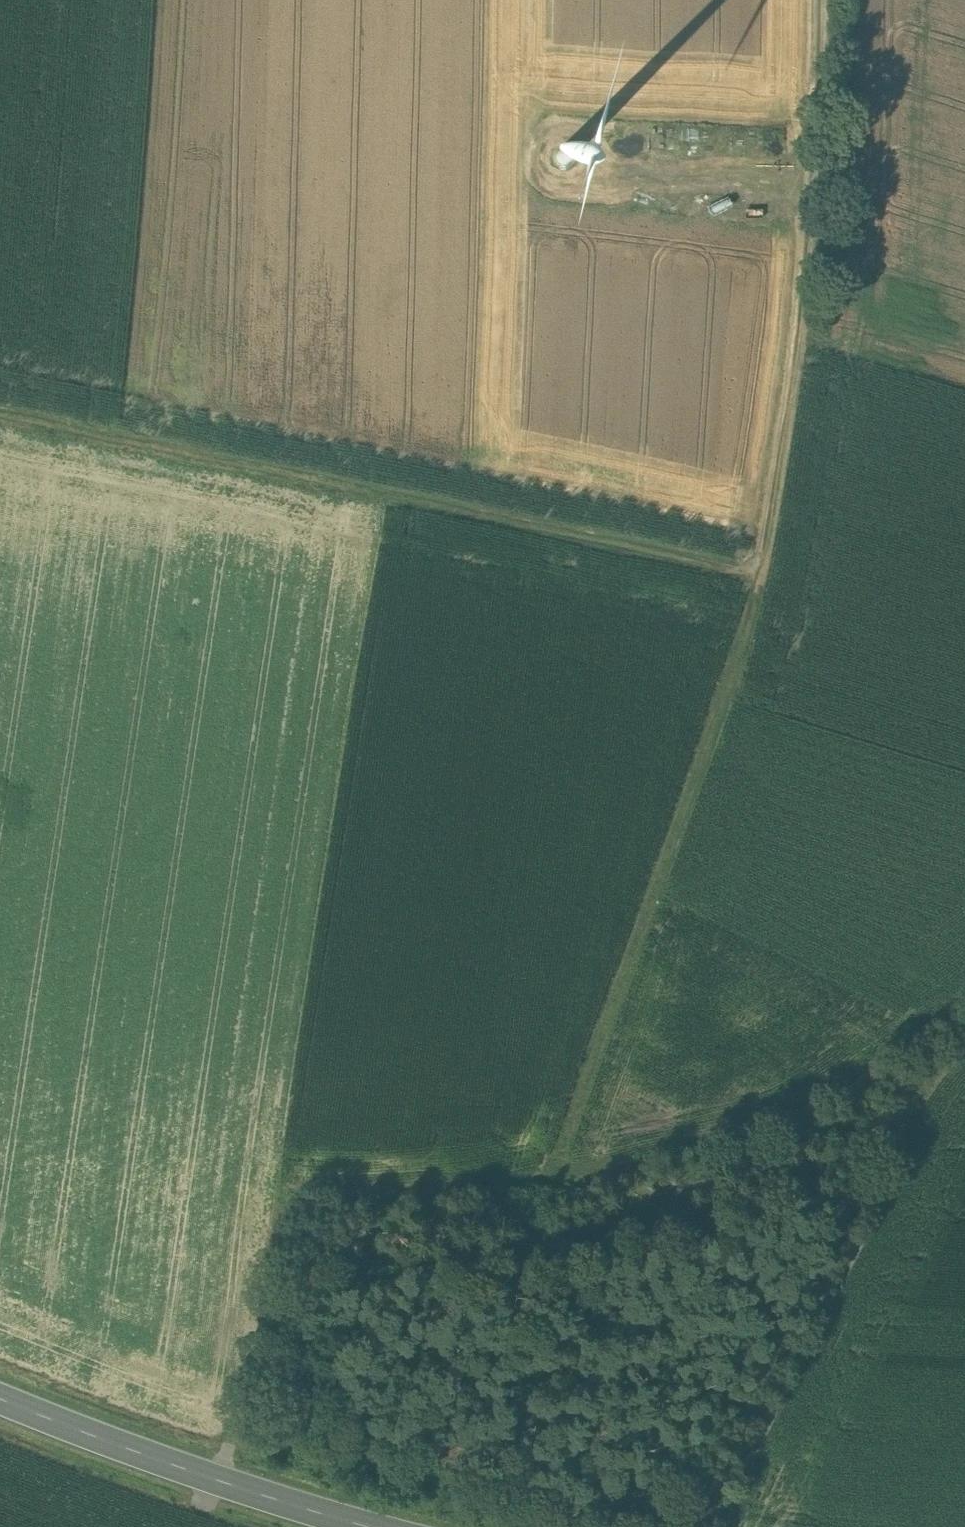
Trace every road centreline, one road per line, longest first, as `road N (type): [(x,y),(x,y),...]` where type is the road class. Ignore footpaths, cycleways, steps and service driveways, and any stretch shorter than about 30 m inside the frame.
road 1 (track): [(818,0),(817,141),(785,427),(759,571),(0,414)]
road 2 (secondary): [(365,1526),(131,1452),(0,1399)]

